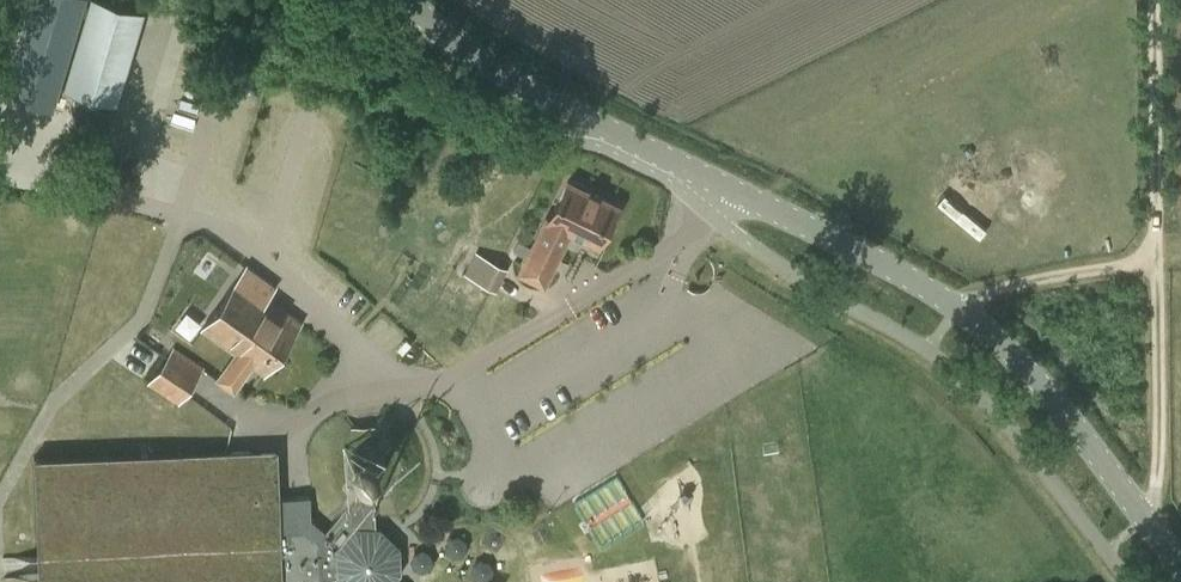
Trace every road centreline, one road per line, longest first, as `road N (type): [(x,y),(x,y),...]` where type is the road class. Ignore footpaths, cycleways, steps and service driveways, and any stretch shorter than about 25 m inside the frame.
road 1 (tertiary): [(1180,566),(1045,390),(957,306),(553,101),(409,0)]
road 2 (track): [(1153,262),(1150,0)]
road 3 (track): [(1145,518),(1159,374),(1153,262)]
road 4 (track): [(957,306),(1064,274),(1153,262)]

